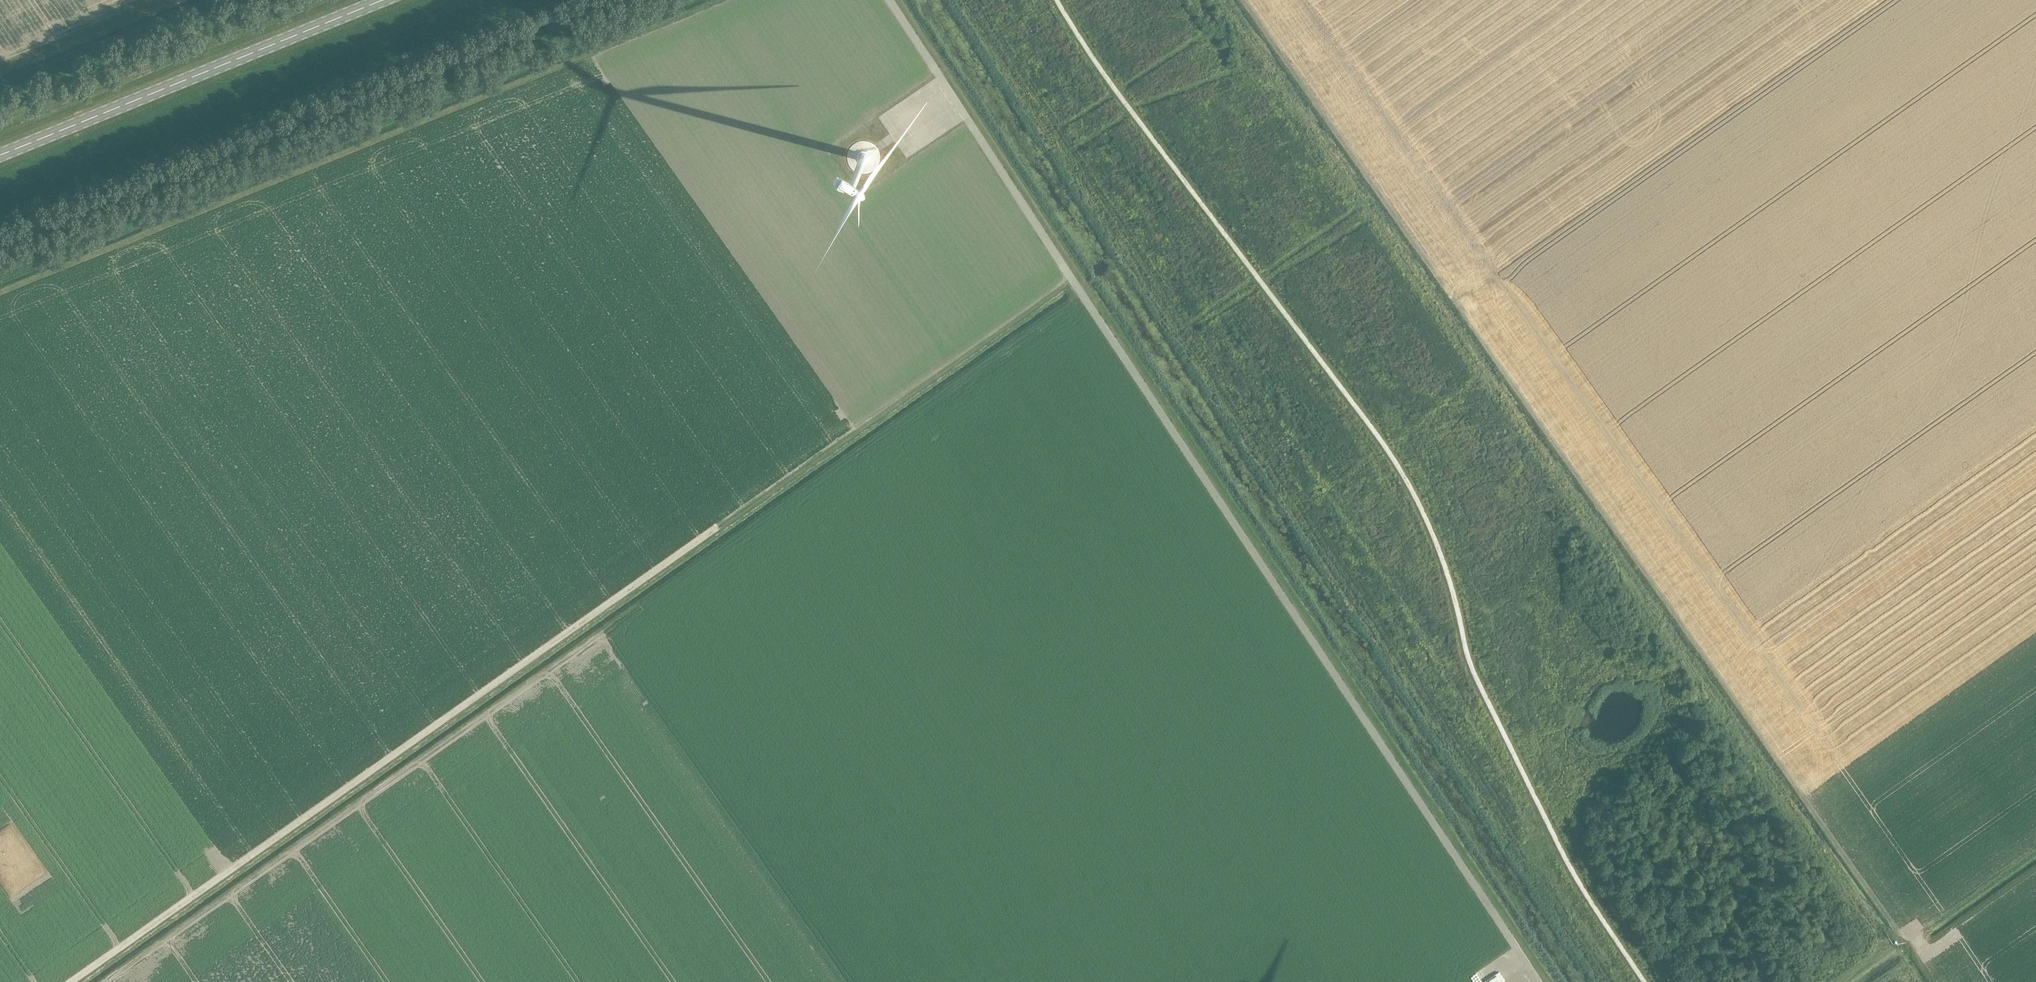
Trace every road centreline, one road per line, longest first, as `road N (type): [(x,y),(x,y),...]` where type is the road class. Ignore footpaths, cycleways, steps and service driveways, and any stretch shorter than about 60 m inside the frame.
road 1 (track): [(71,981),(1074,280)]
road 2 (secondary): [(0,156),(382,0)]

